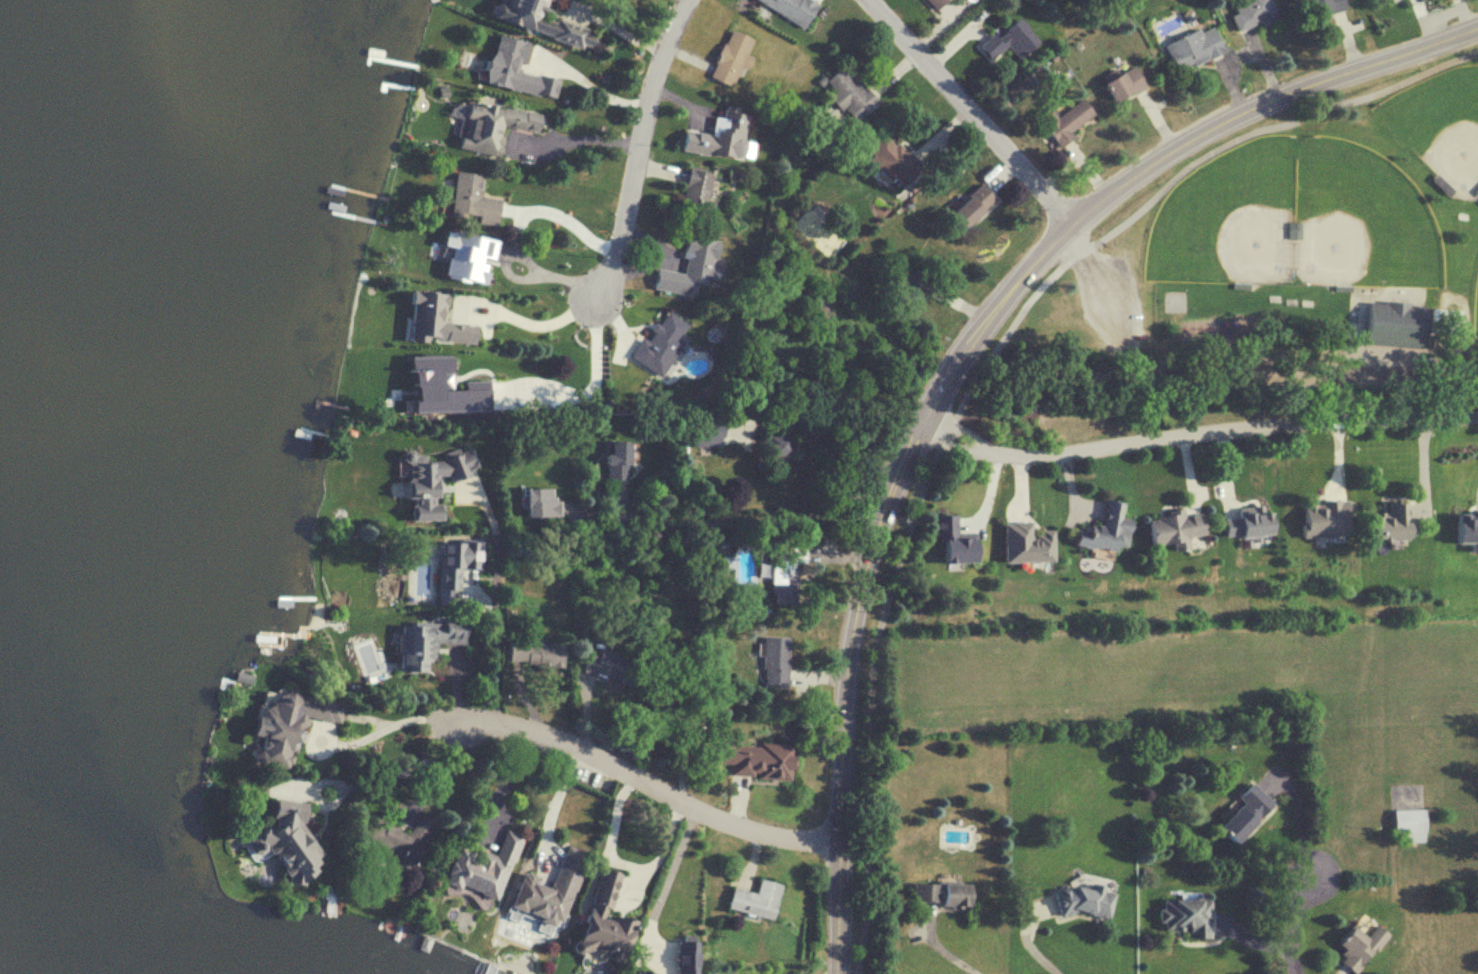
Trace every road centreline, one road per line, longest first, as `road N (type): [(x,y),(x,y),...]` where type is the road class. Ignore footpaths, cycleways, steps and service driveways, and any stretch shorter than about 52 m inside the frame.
road 1 (tertiary): [(838,973),(842,750),(865,573),(899,467),(963,351),(1067,228),(1143,170),(1235,116),(1477,25)]
road 2 (residential): [(924,419),(988,450),(1037,457),(1296,423),(1477,416)]
road 3 (residential): [(839,847),(729,827),(539,732),(483,719),(451,723)]
road 4 (residential): [(599,295),(619,253),(669,43),(691,0)]
road 5 (residential): [(1072,223),(872,0)]

